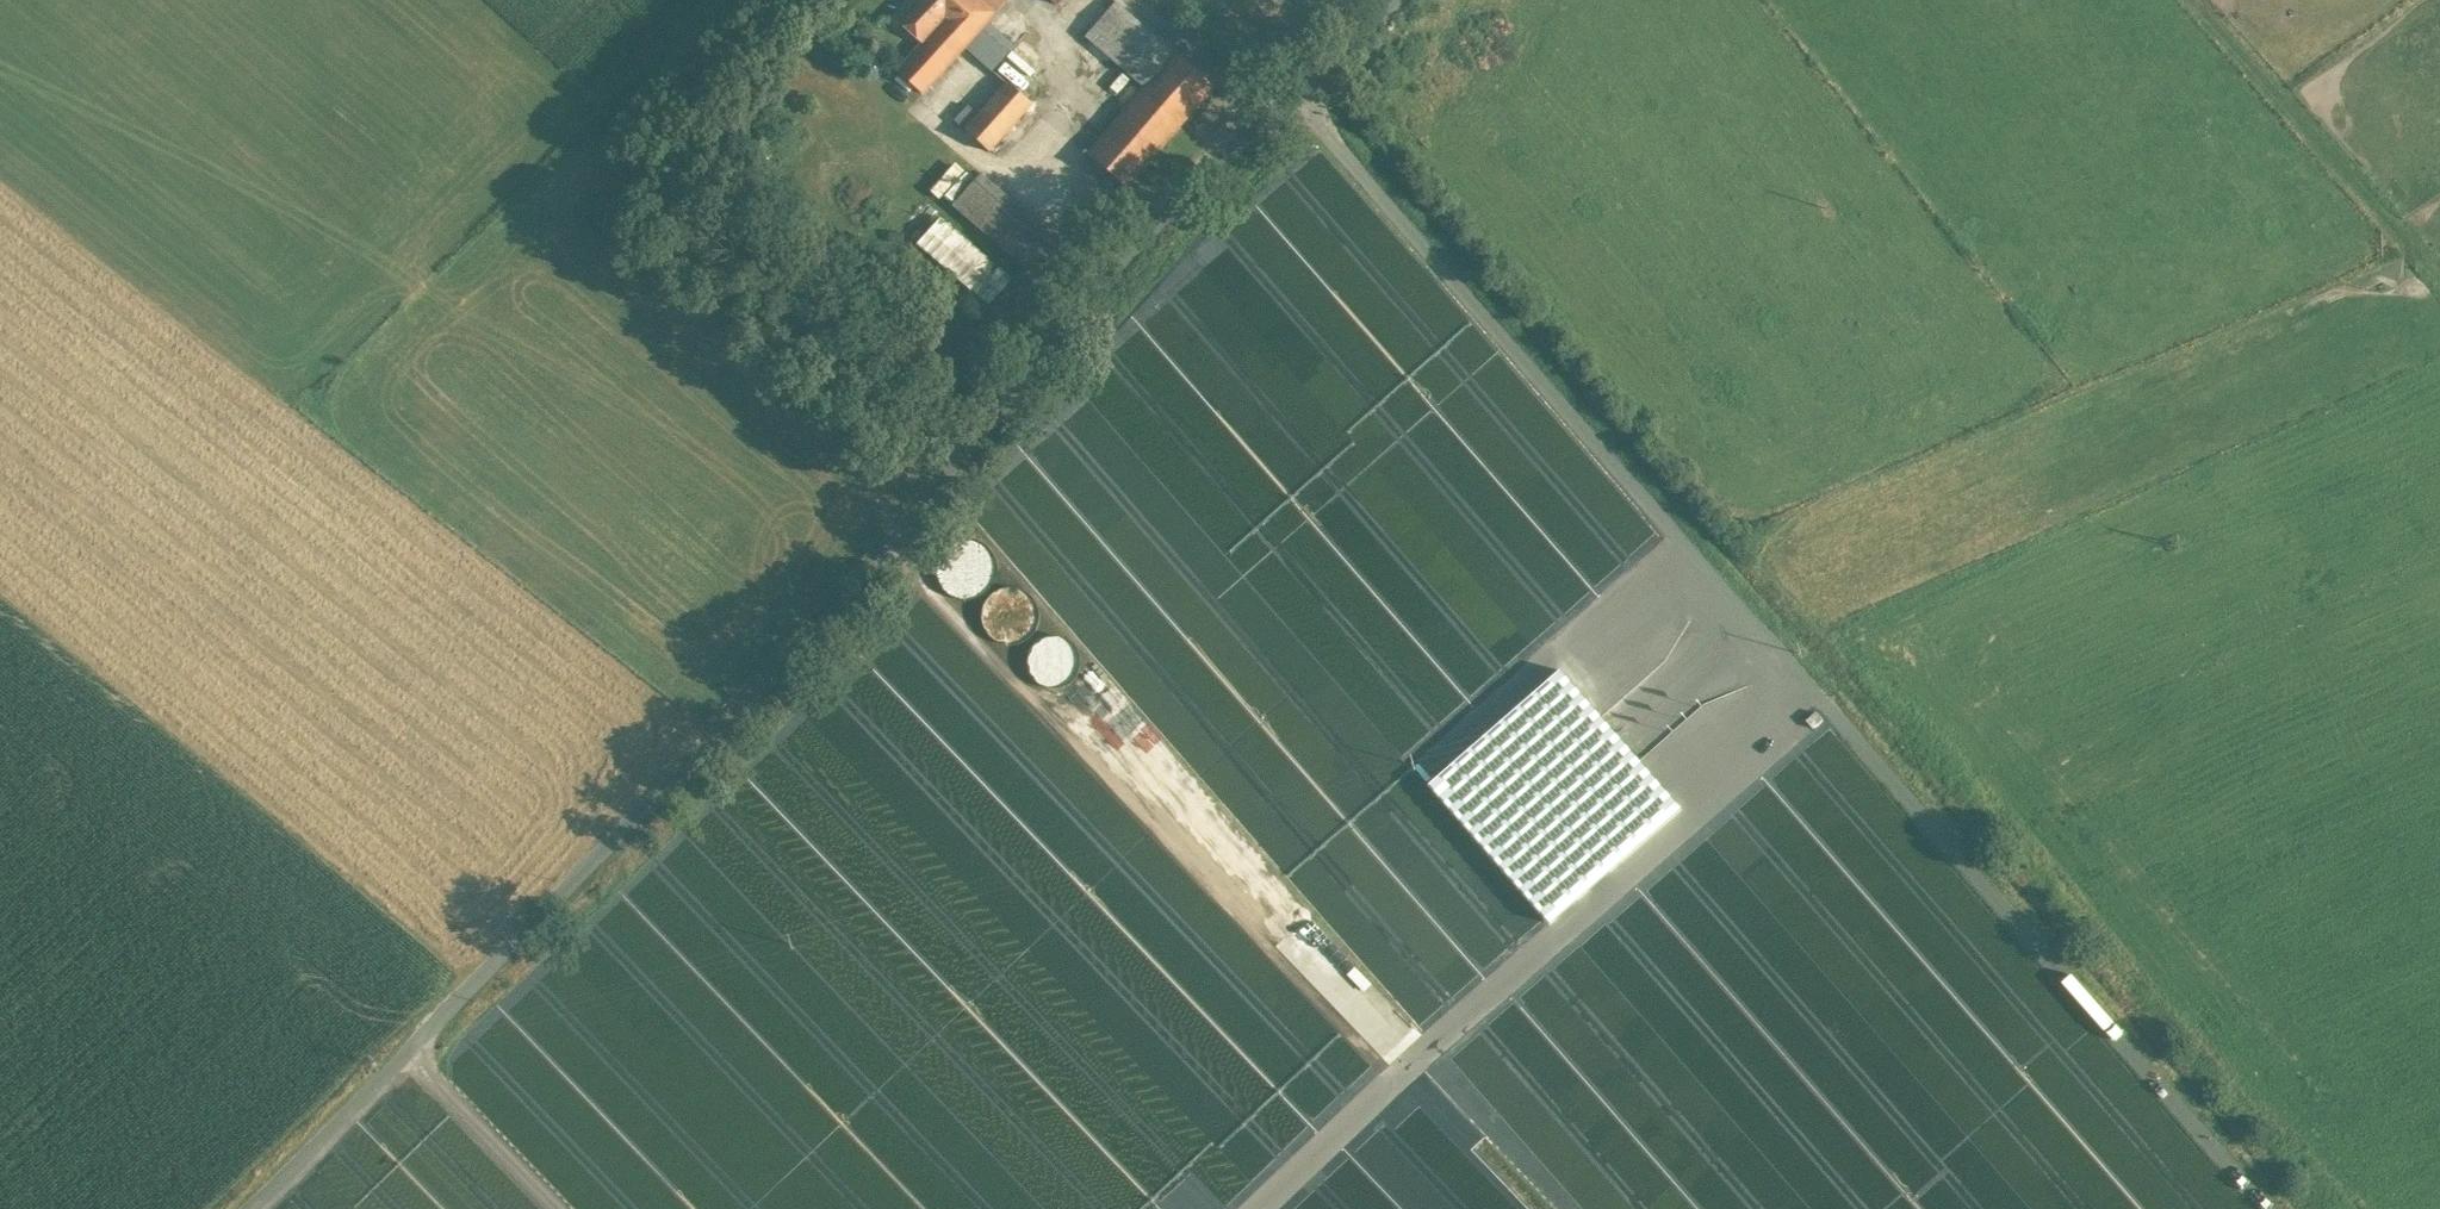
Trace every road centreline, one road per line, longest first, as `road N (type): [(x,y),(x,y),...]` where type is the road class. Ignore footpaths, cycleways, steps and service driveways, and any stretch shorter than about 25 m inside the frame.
road 1 (unclassified): [(1396,0),(1134,239),(796,652),(407,1054),(238,1208)]
road 2 (track): [(1293,95),(2267,1208)]
road 3 (track): [(407,1054),(558,1208)]

